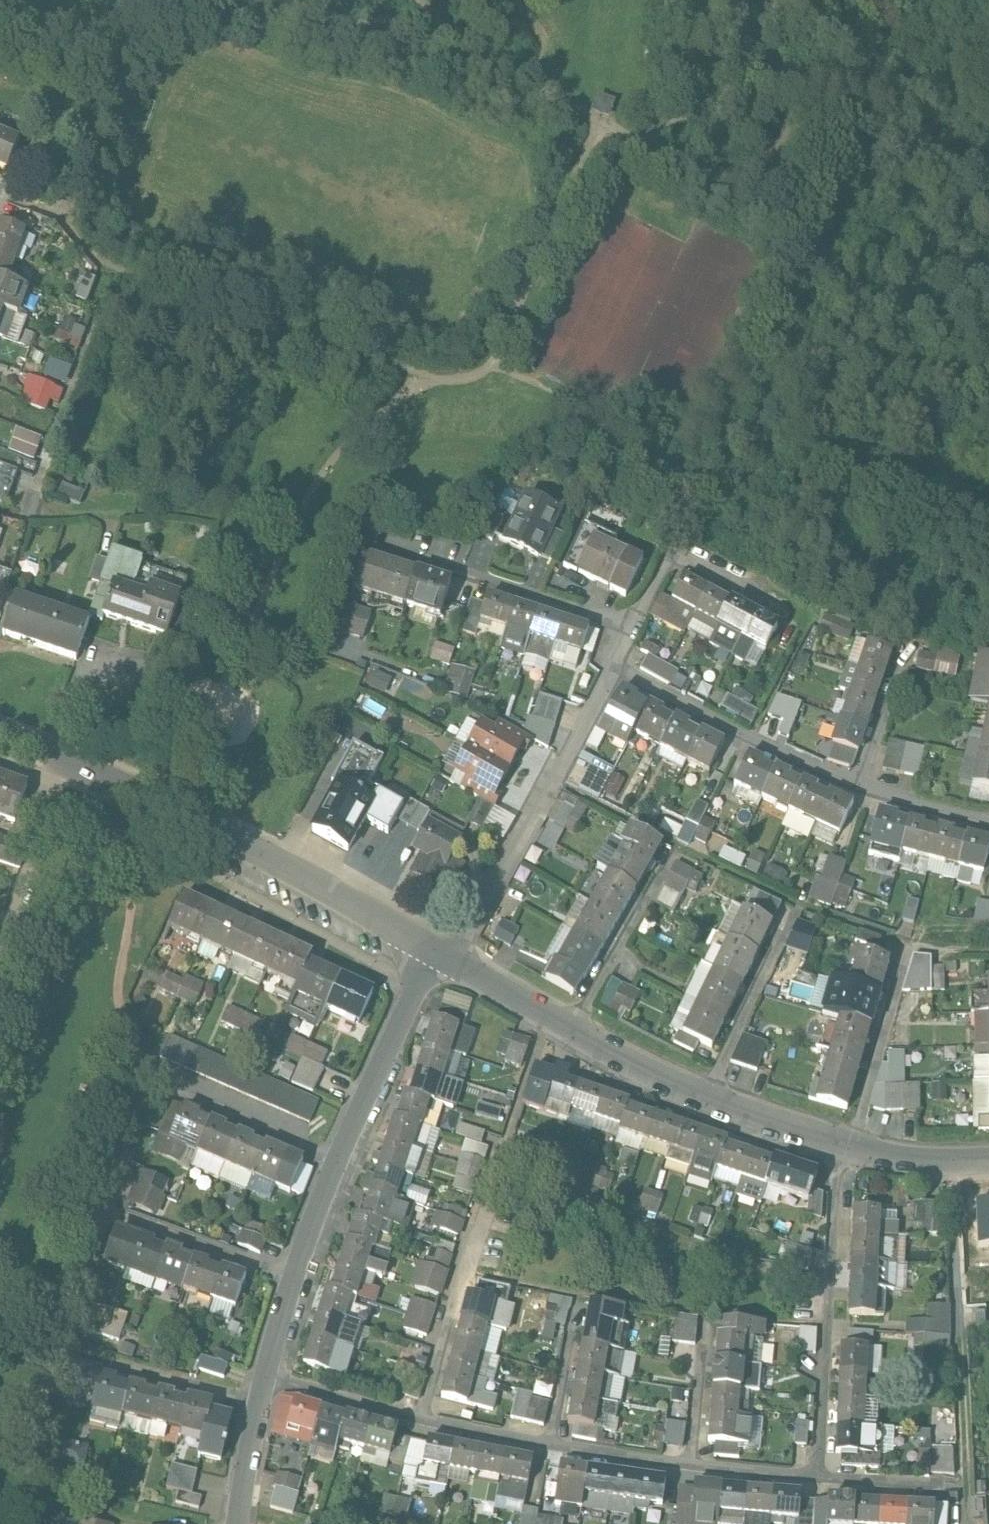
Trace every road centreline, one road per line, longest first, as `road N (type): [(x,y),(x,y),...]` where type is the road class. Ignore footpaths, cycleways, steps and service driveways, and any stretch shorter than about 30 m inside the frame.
road 1 (tertiary): [(0,734),(173,804),(457,952)]
road 2 (residential): [(815,1473),(839,1165),(849,1145)]
road 3 (residential): [(457,952),(610,670)]
road 4 (residential): [(610,670),(863,786)]
road 5 (residential): [(418,1417),(497,1166)]
road 6 (residential): [(634,628),(401,553)]
road 7 (residential): [(457,952),(420,998),(347,1148)]
road 8 (residential): [(265,1401),(54,1349)]
road 9 (residential): [(347,1148),(150,1063)]
road 10 (residential): [(709,1096),(800,902)]
road 11 (residential): [(849,1145),(910,942)]
road 12 (residential): [(300,1276),(103,1208)]
road 13 (residential): [(578,1023),(677,846)]
road 14 (residential): [(634,628),(677,540),(759,575)]
road 15 (residential): [(549,1445),(585,1292)]
road 16 (residential): [(691,1462),(711,1310)]
road 17 (residential): [(272,1375),(418,1417)]
road 18 (tertiary): [(578,1023),(709,1096)]
road 19 (tertiary): [(709,1096),(849,1145)]
road 20 (residential): [(863,786),(907,648)]
road 21 (residential): [(549,1445),(691,1462)]
road 22 (tertiary): [(457,952),(578,1023)]
road 23 (tertiary): [(849,1145),(988,1162)]
road 24 (residential): [(347,1148),(300,1276)]
road 25 (residential): [(418,1417),(549,1445)]
road 26 (residential): [(863,786),(988,819)]
road 27 (residential): [(265,1401),(237,1523)]
road 28 (residential): [(691,1462),(815,1473)]

